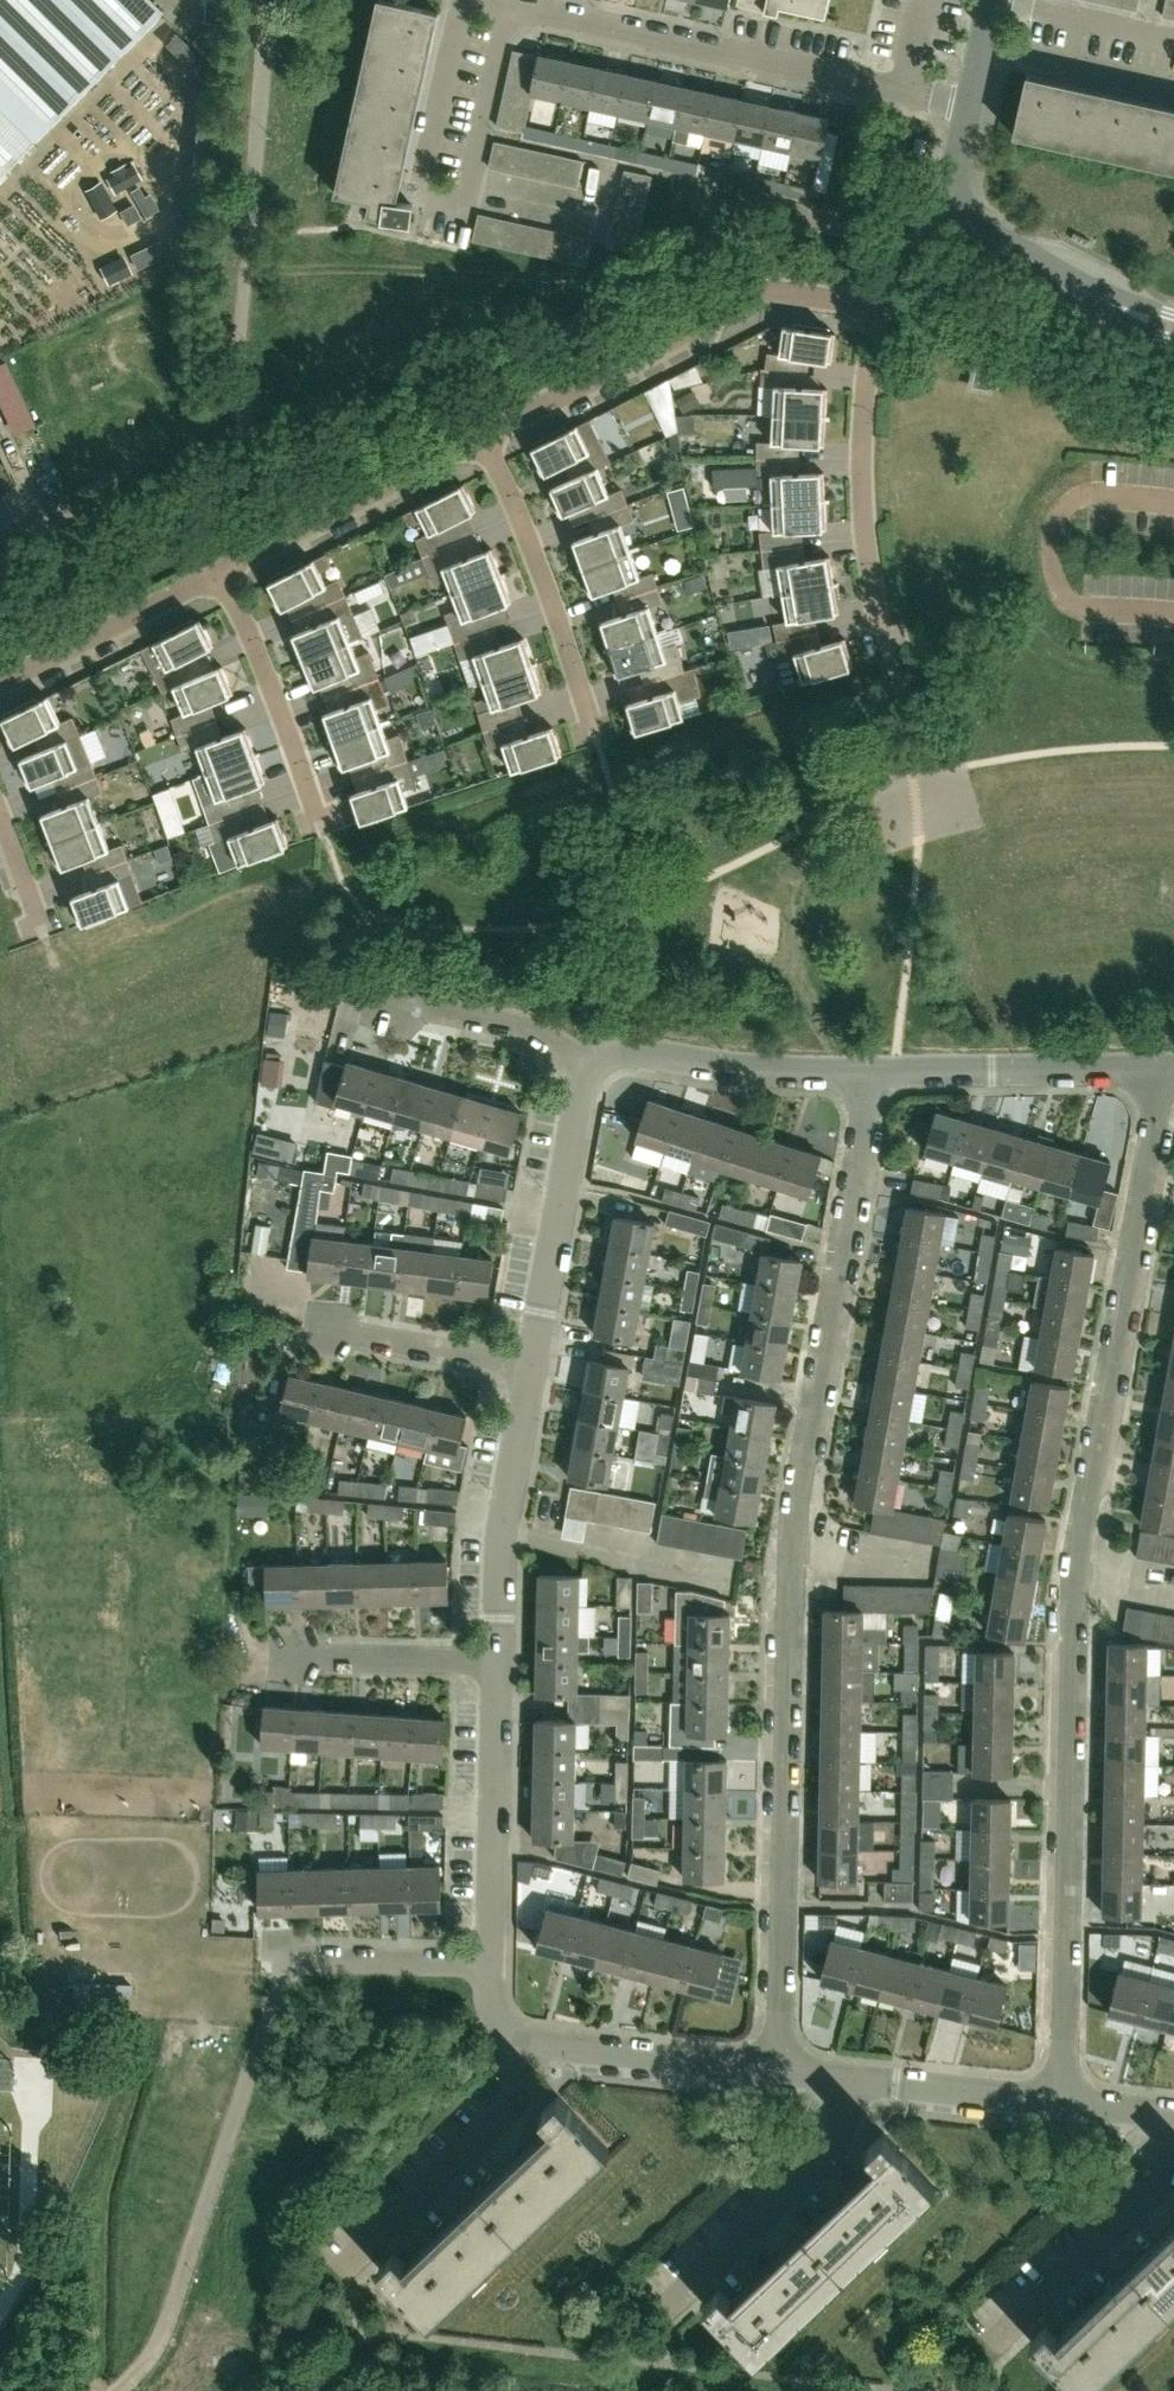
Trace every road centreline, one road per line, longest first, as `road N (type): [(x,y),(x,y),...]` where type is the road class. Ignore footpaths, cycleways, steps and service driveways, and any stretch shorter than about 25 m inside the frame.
road 1 (residential): [(1058,2106),(1076,1562),(1162,1070)]
road 2 (residential): [(779,2074),(790,1574),(869,1073)]
road 3 (residential): [(0,605),(778,230),(862,235),(910,259)]
road 4 (residential): [(967,101),(512,0)]
road 5 (residential): [(466,0),(427,181),(433,199),(449,202),(471,184),(512,0)]
road 6 (residential): [(478,440),(755,300),(782,293),(876,303)]
road 7 (residential): [(887,649),(865,511),(865,384),(876,303)]
road 8 (tertiary): [(532,1372),(598,1044)]
road 9 (residential): [(598,742),(542,573),(478,440)]
road 10 (tertiary): [(491,1965),(494,1665)]
road 11 (tertiary): [(494,1665),(501,1531),(532,1372)]
road 12 (residential): [(352,2262),(528,2093),(549,2047)]
road 13 (tertiary): [(1162,1070),(869,1073)]
road 14 (residential): [(218,572),(478,440)]
road 15 (residential): [(681,2293),(856,2121),(868,2084)]
road 16 (residential): [(323,835),(249,633),(218,572)]
road 17 (residential): [(994,2345),(1173,2169)]
road 18 (residential): [(0,681),(218,572)]
road 19 (tertiary): [(1173,330),(1087,298),(964,216)]
road 20 (residential): [(598,1044),(516,1021),(364,999)]
road 21 (tertiary): [(779,2074),(549,2047)]
road 22 (residential): [(532,1372),(306,1324)]
road 23 (tertiary): [(869,1073),(764,1070),(641,1052)]
road 24 (residential): [(494,1665),(281,1655)]
road 25 (residential): [(491,1965),(290,1961)]
road 26 (tertiary): [(1058,2106),(868,2084)]
road 27 (residential): [(45,939),(0,817)]

